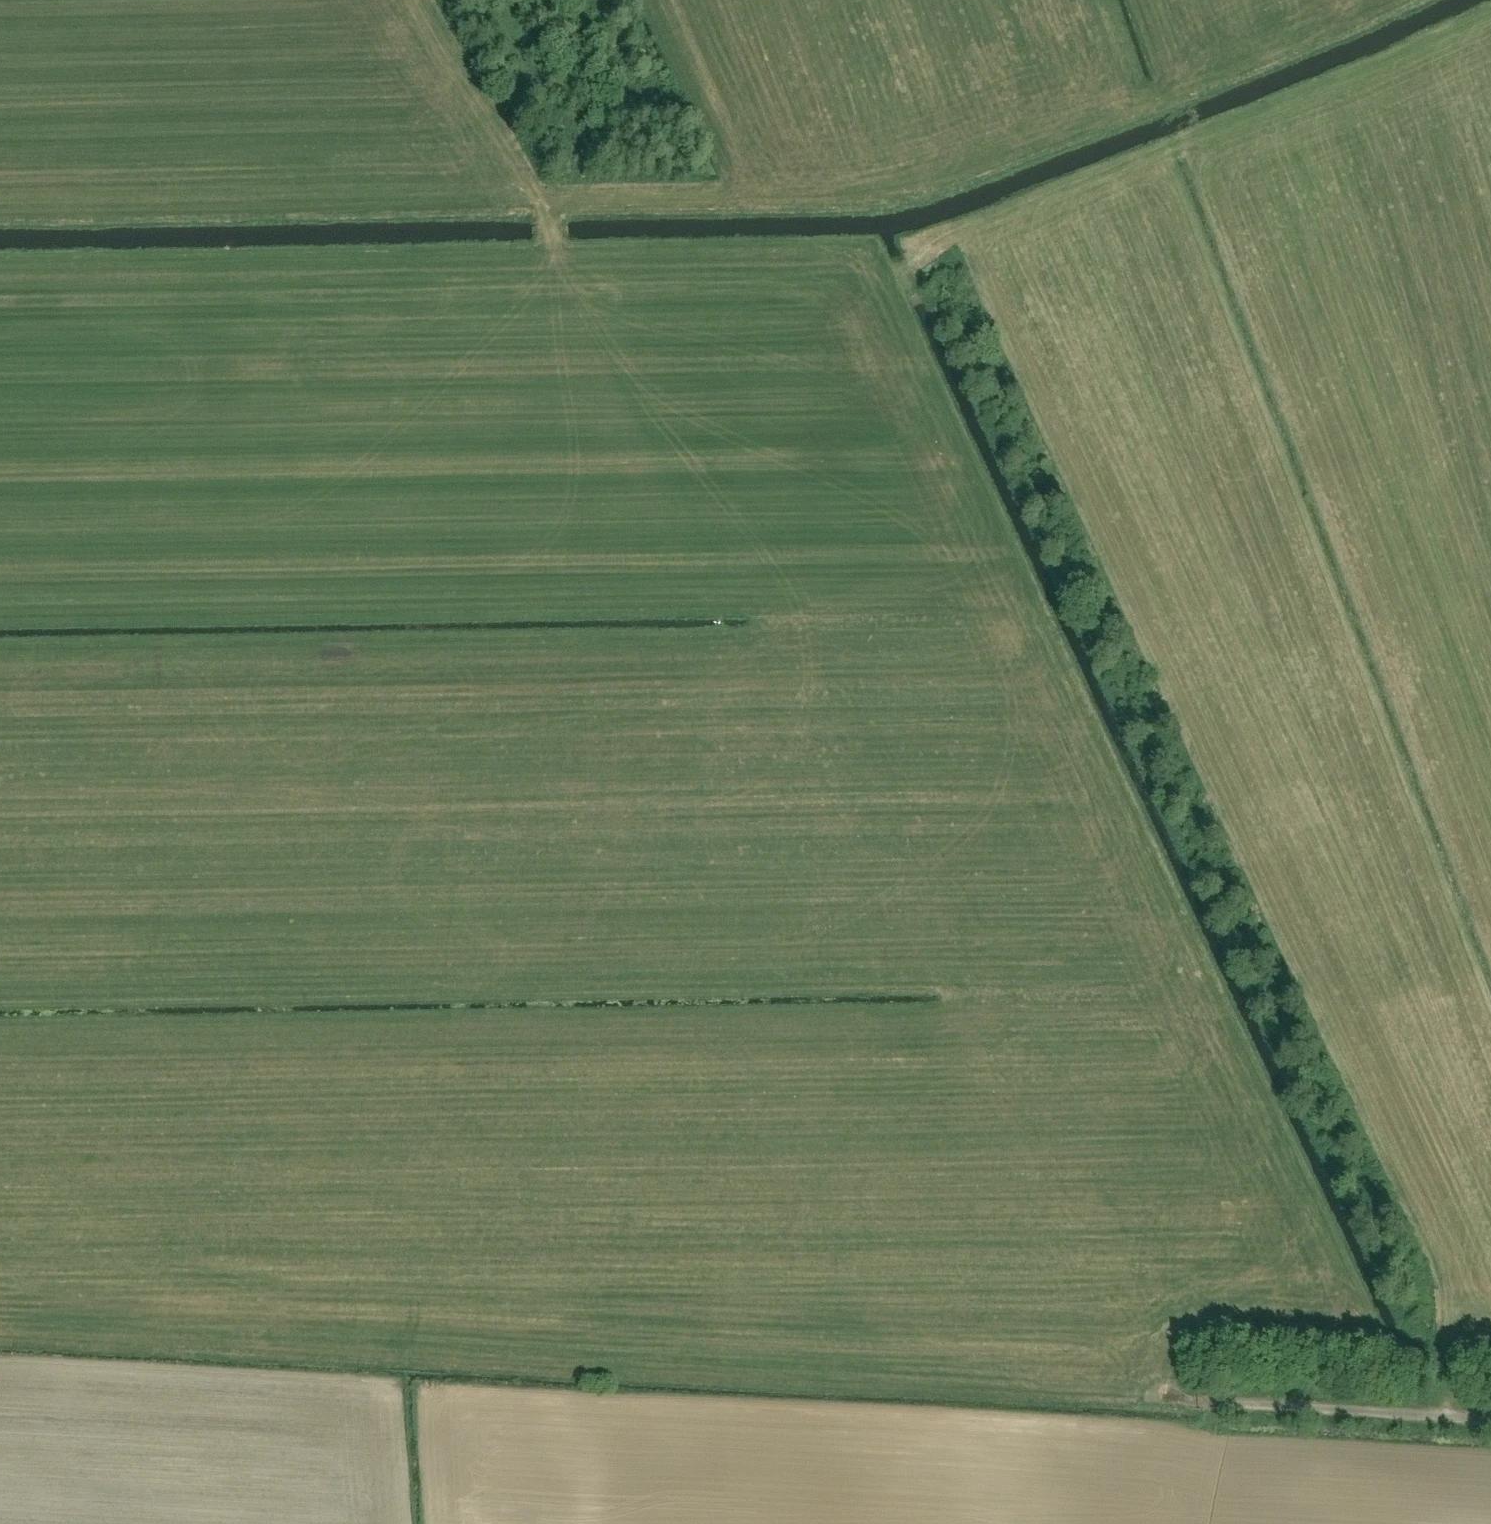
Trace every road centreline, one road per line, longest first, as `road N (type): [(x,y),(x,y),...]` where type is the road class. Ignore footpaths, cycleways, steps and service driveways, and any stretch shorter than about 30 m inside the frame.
road 1 (unclassified): [(1490,1423),(1150,1409)]

